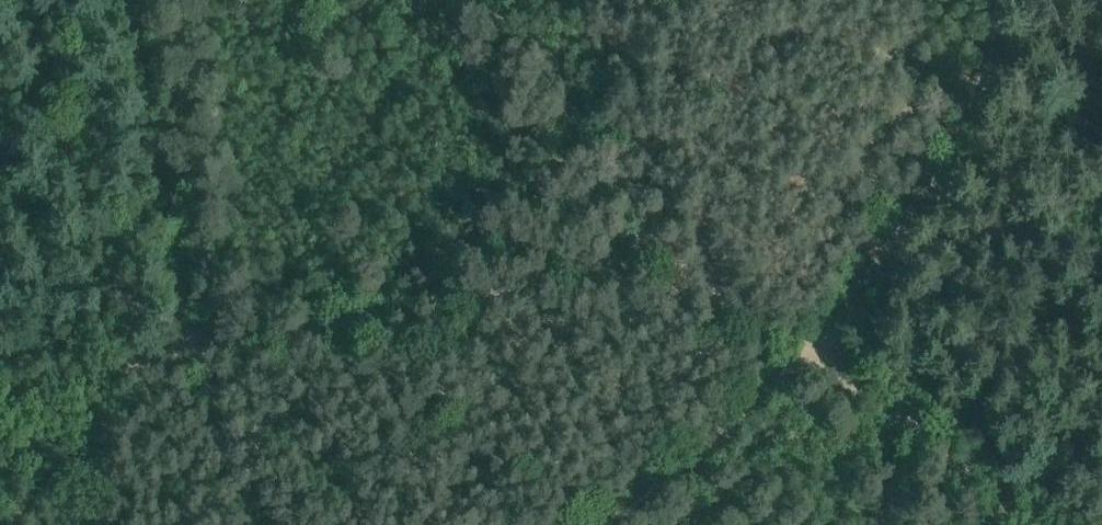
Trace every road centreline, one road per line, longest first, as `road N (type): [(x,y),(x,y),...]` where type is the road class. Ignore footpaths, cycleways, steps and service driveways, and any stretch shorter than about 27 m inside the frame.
road 1 (track): [(0,279),(158,303),(185,339),(300,306),(459,292),(668,247)]
road 2 (track): [(990,0),(947,150),(911,208),(797,339)]
road 3 (track): [(797,339),(1044,524)]
road 4 (track): [(668,247),(486,0)]
road 5 (track): [(797,339),(599,524)]
road 6 (track): [(185,339),(132,358),(81,524)]
road 7 (track): [(668,247),(797,339)]

